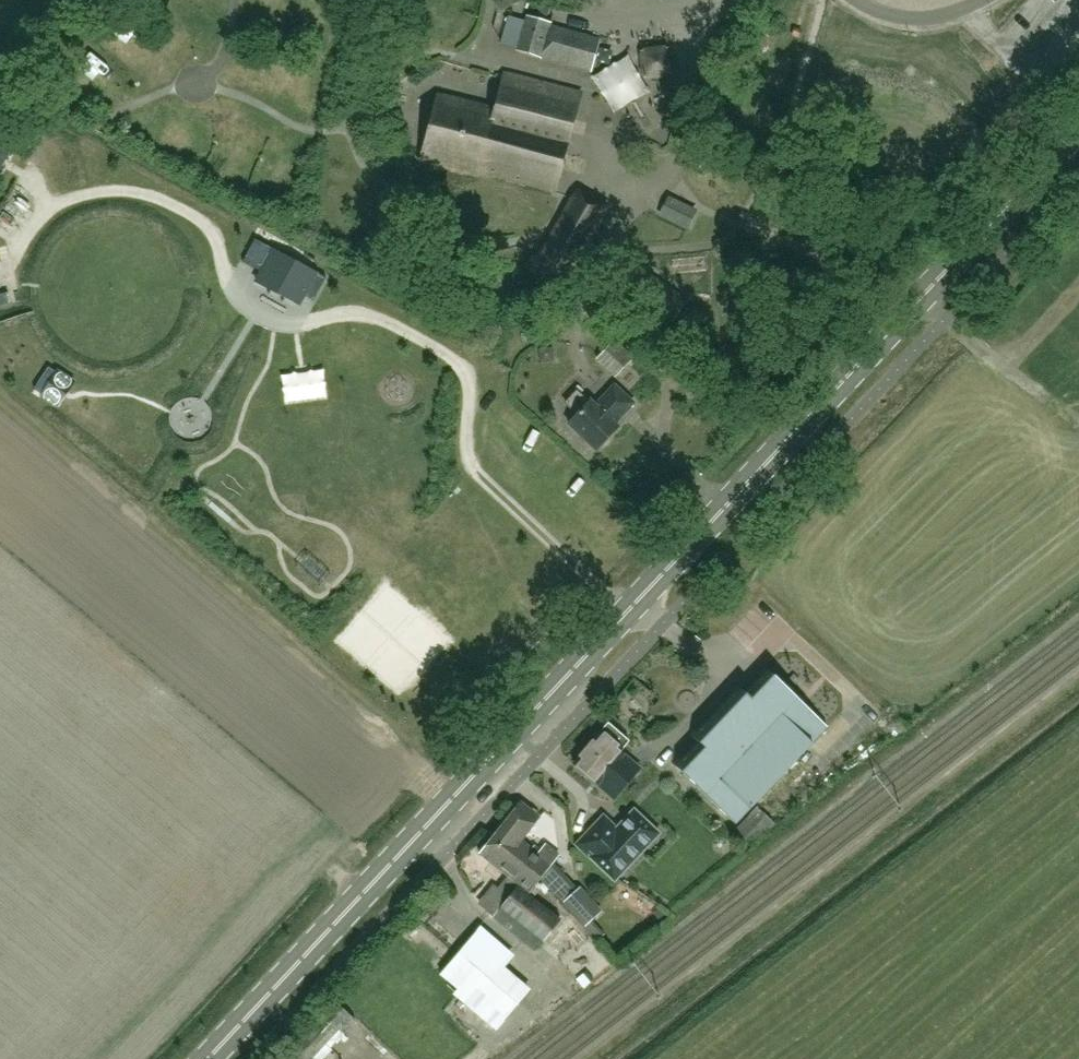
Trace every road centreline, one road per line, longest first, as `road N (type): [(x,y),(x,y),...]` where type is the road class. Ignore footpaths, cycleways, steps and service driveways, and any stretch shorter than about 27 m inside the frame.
road 1 (secondary): [(209,1058),(1078,128)]
road 2 (track): [(99,191),(157,195),(215,227),(229,282),(304,323),(364,311),(422,338),(470,376),(464,449),(478,472),(628,611)]
road 3 (track): [(8,266),(45,218),(99,191),(92,146),(112,115),(217,69),(235,0)]
road 4 (track): [(923,296),(1078,422)]

